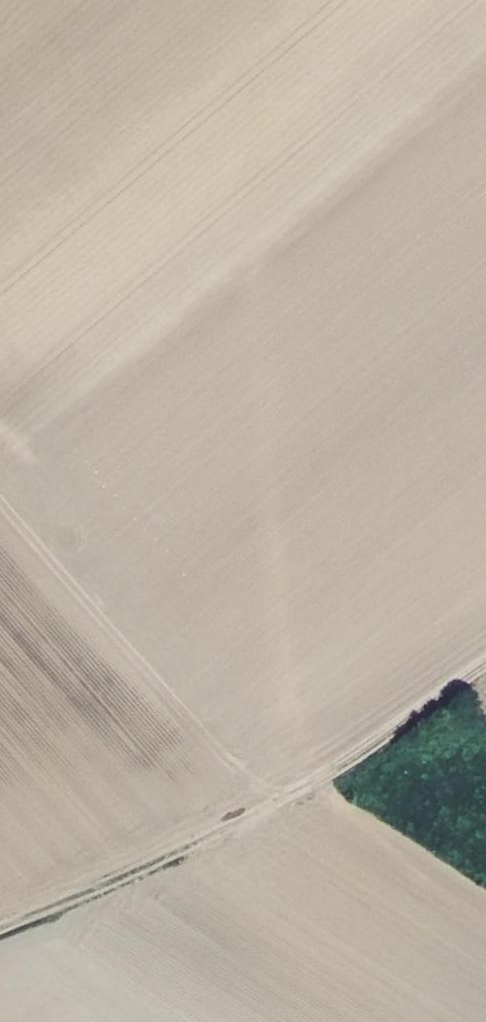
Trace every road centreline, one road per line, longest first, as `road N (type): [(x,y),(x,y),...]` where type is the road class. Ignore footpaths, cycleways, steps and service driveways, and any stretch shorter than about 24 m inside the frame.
road 1 (track): [(485,666),(293,795),(0,926)]

